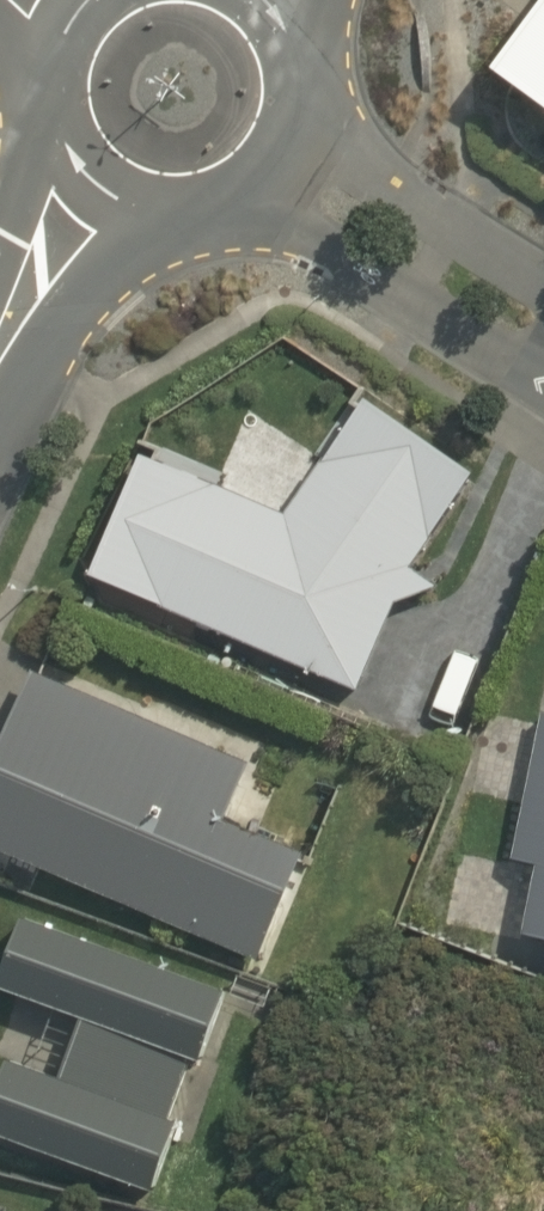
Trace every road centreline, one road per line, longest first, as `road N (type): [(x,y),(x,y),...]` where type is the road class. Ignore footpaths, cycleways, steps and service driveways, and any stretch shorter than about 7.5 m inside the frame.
road 1 (residential): [(543,359),(452,328),(271,216),(224,207)]
road 2 (residential): [(301,95),(337,147),(543,292)]
road 3 (residential): [(0,376),(108,199)]
road 4 (residential): [(108,199),(78,173),(57,139),(47,100),(50,61),(65,24)]
road 5 (residential): [(301,95),(284,156),(258,186),(224,207)]

